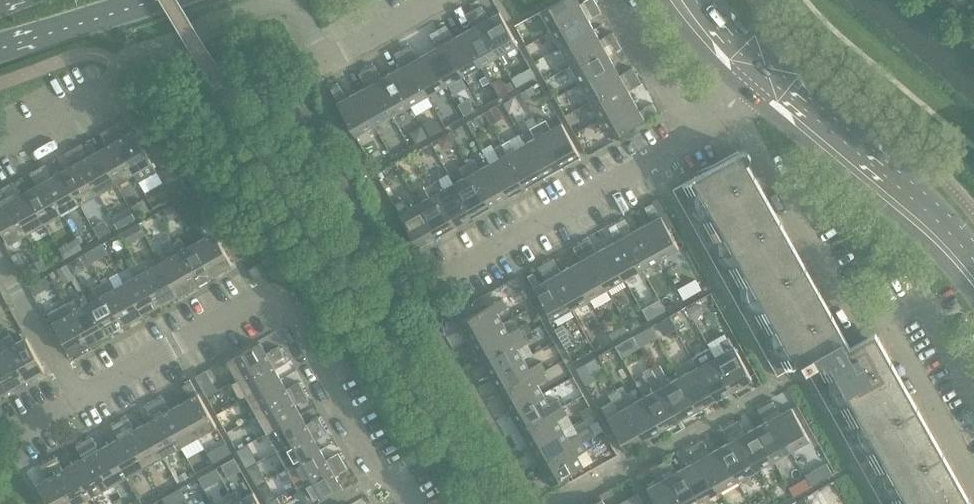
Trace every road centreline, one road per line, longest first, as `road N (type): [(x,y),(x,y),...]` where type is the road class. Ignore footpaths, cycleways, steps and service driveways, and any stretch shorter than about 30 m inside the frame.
road 1 (residential): [(0,148),(103,92),(139,53),(209,25),(291,2),(326,60),(436,0)]
road 2 (residential): [(79,399),(260,298),(274,299),(371,465),(414,503)]
road 3 (residential): [(727,112),(748,125),(847,305),(889,324),(973,476)]
road 4 (residential): [(694,138),(436,282)]
road 5 (tertiary): [(973,277),(758,79)]
road 6 (residential): [(0,257),(79,399)]
road 7 (residential): [(615,0),(694,138)]
road 8 (secondary): [(0,49),(146,0)]

